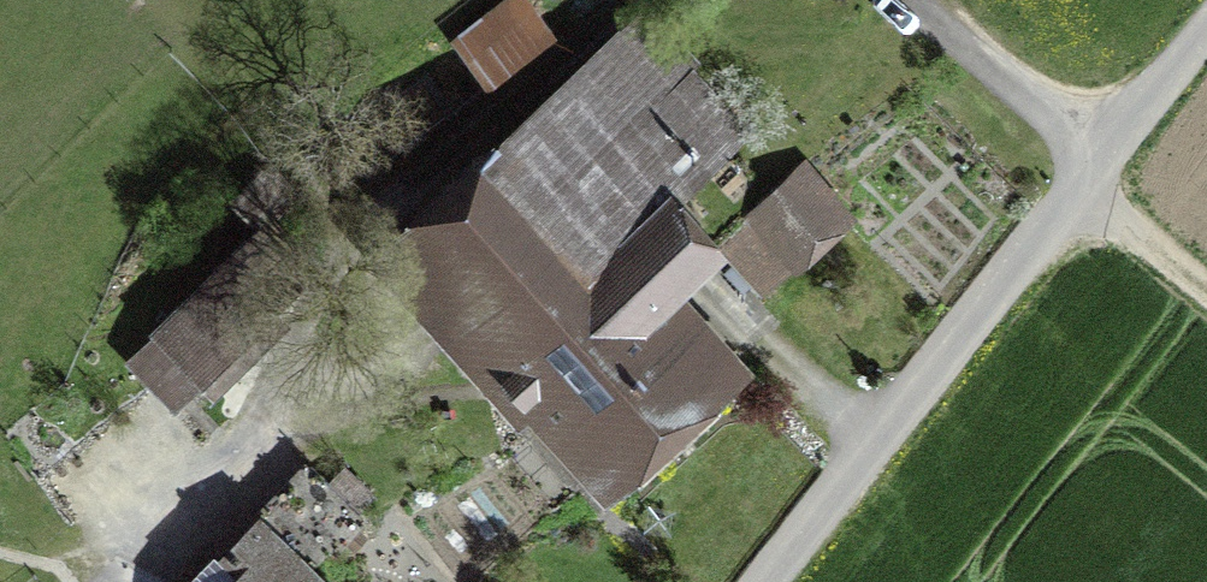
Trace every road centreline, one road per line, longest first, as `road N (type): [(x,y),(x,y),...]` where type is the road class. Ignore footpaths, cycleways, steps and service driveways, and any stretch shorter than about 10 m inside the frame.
road 1 (unclassified): [(1206,33),(765,581)]
road 2 (track): [(892,0),(1110,154)]
road 3 (track): [(1073,199),(1206,302)]

